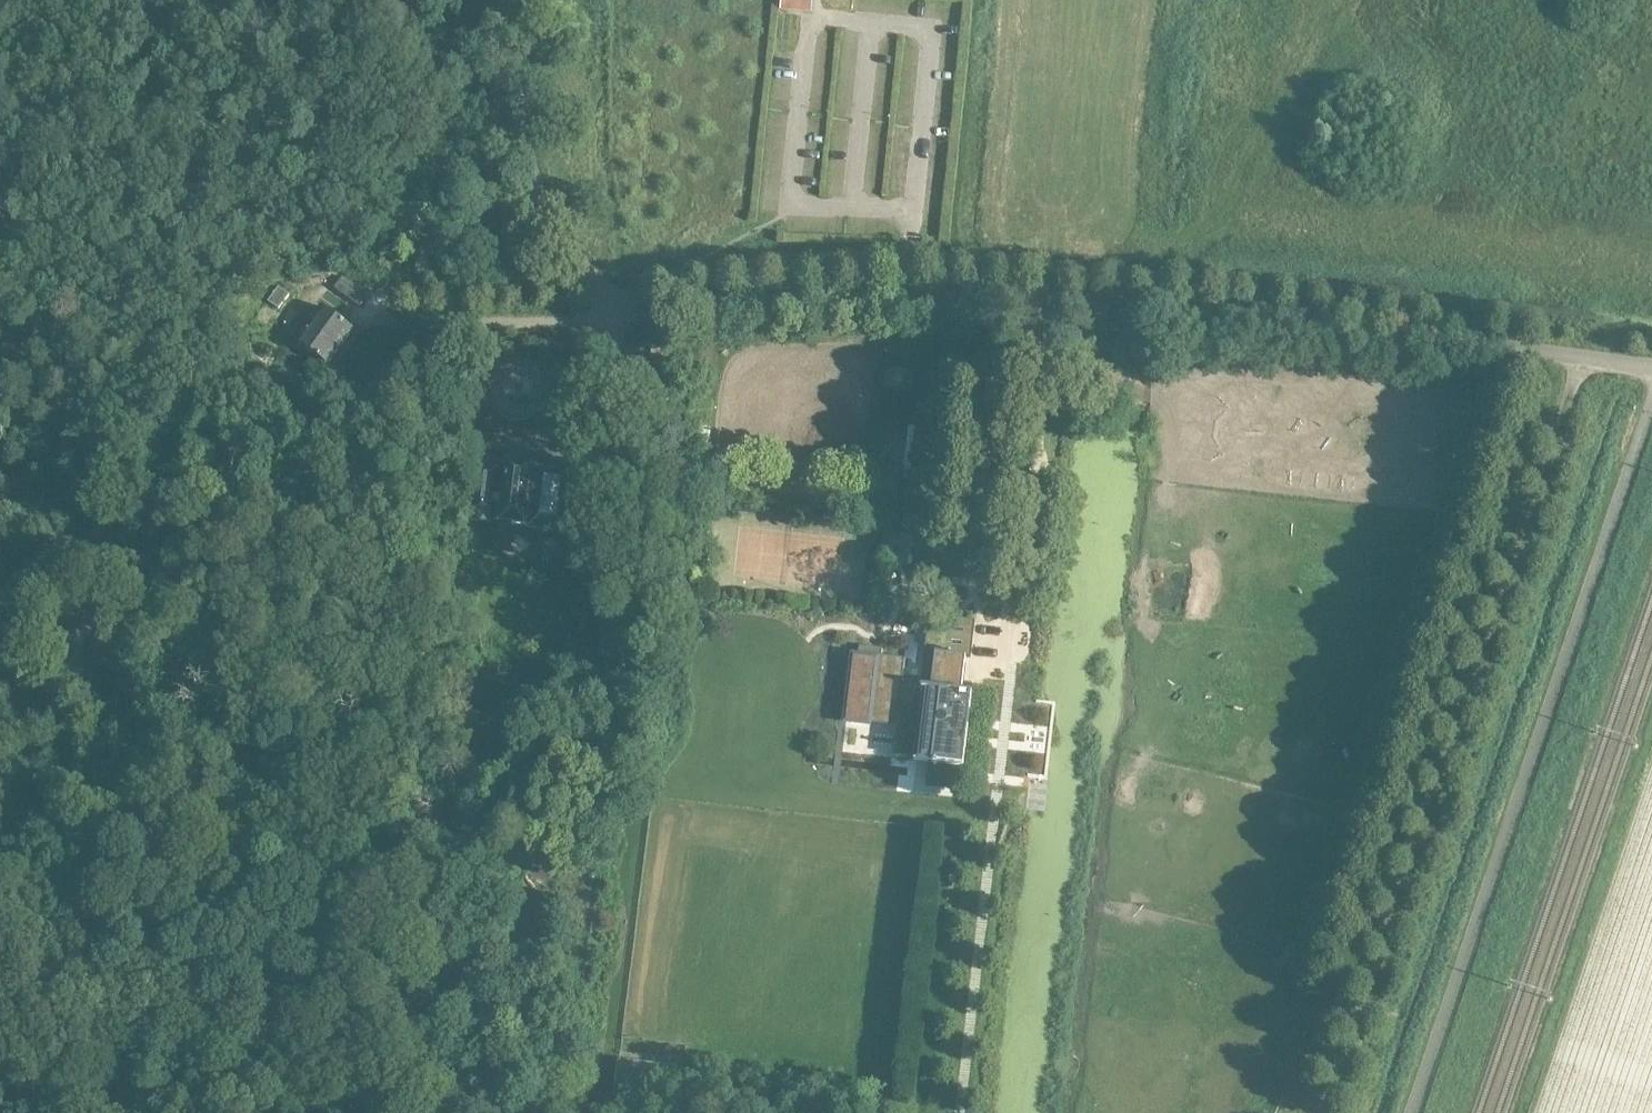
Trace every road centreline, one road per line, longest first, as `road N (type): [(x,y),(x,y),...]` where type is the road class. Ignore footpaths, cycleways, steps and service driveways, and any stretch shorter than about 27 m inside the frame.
road 1 (unclassified): [(1584,357),(1226,313),(910,297),(668,306),(624,300),(588,279),(542,203),(520,130),(512,0)]
road 2 (unclassified): [(1320,1112),(1584,357)]
road 3 (unclassified): [(1414,1112),(1651,398)]

